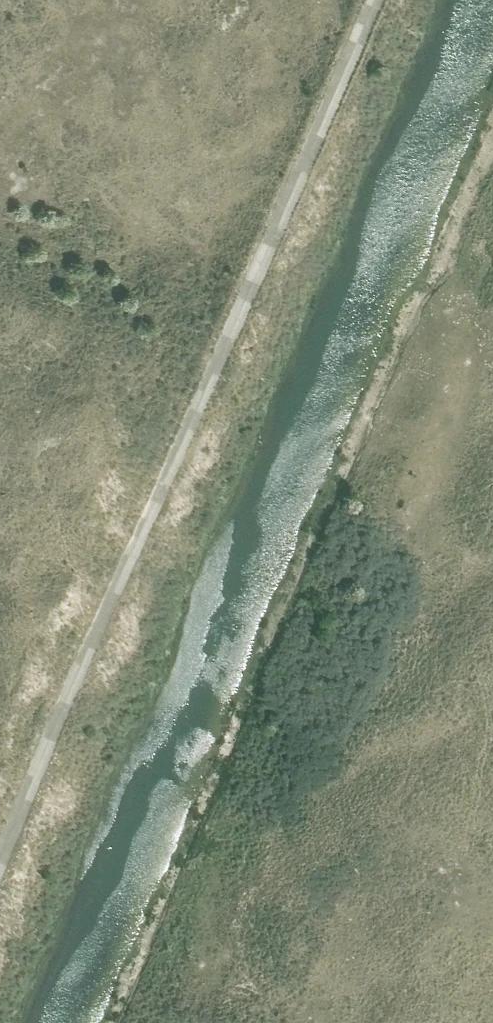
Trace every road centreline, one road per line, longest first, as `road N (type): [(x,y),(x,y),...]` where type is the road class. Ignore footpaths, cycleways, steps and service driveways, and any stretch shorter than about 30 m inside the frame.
road 1 (track): [(0,863),(376,0)]

